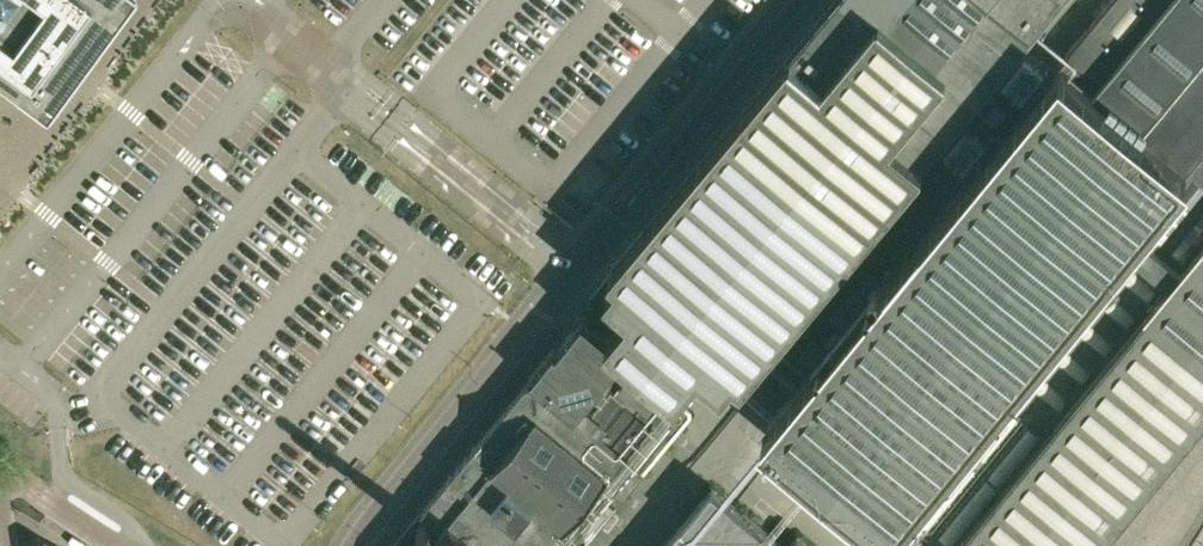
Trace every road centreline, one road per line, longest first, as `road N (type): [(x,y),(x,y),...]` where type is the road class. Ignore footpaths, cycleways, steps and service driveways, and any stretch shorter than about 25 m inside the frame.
road 1 (unclassified): [(798,0),(359,545)]
road 2 (unclassified): [(122,545),(0,463)]

